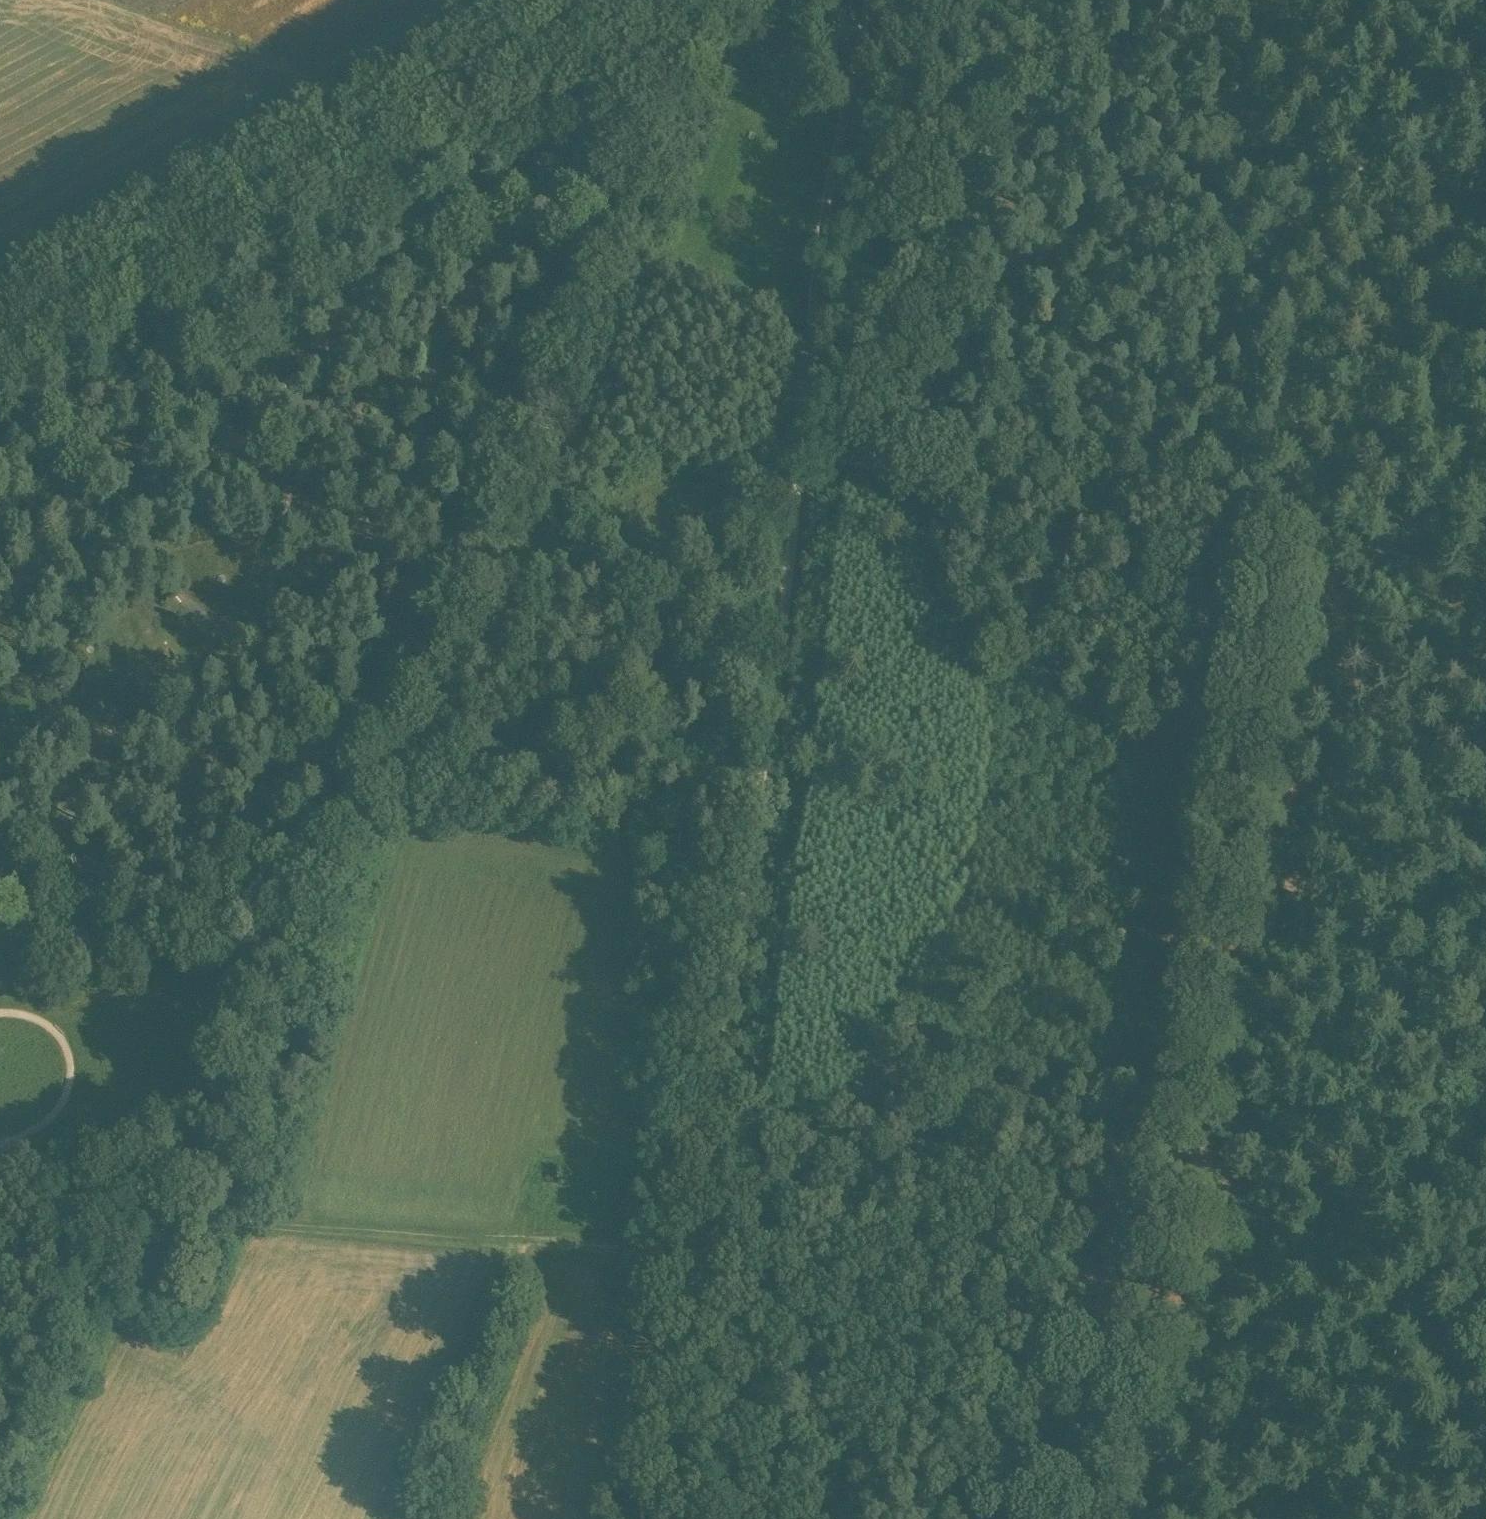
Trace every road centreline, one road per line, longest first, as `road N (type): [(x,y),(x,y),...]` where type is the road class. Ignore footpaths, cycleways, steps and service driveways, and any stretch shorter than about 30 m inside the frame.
road 1 (track): [(1485,35),(1347,184),(1325,236),(1131,1433)]
road 2 (track): [(698,1247),(799,455)]
road 3 (track): [(0,1187),(82,1164),(192,1214),(413,1235),(698,1247)]
road 4 (track): [(799,455),(819,249),(868,0)]
road 5 (track): [(664,1518),(698,1247)]
road 6 (track): [(1131,1433),(1253,1518)]

